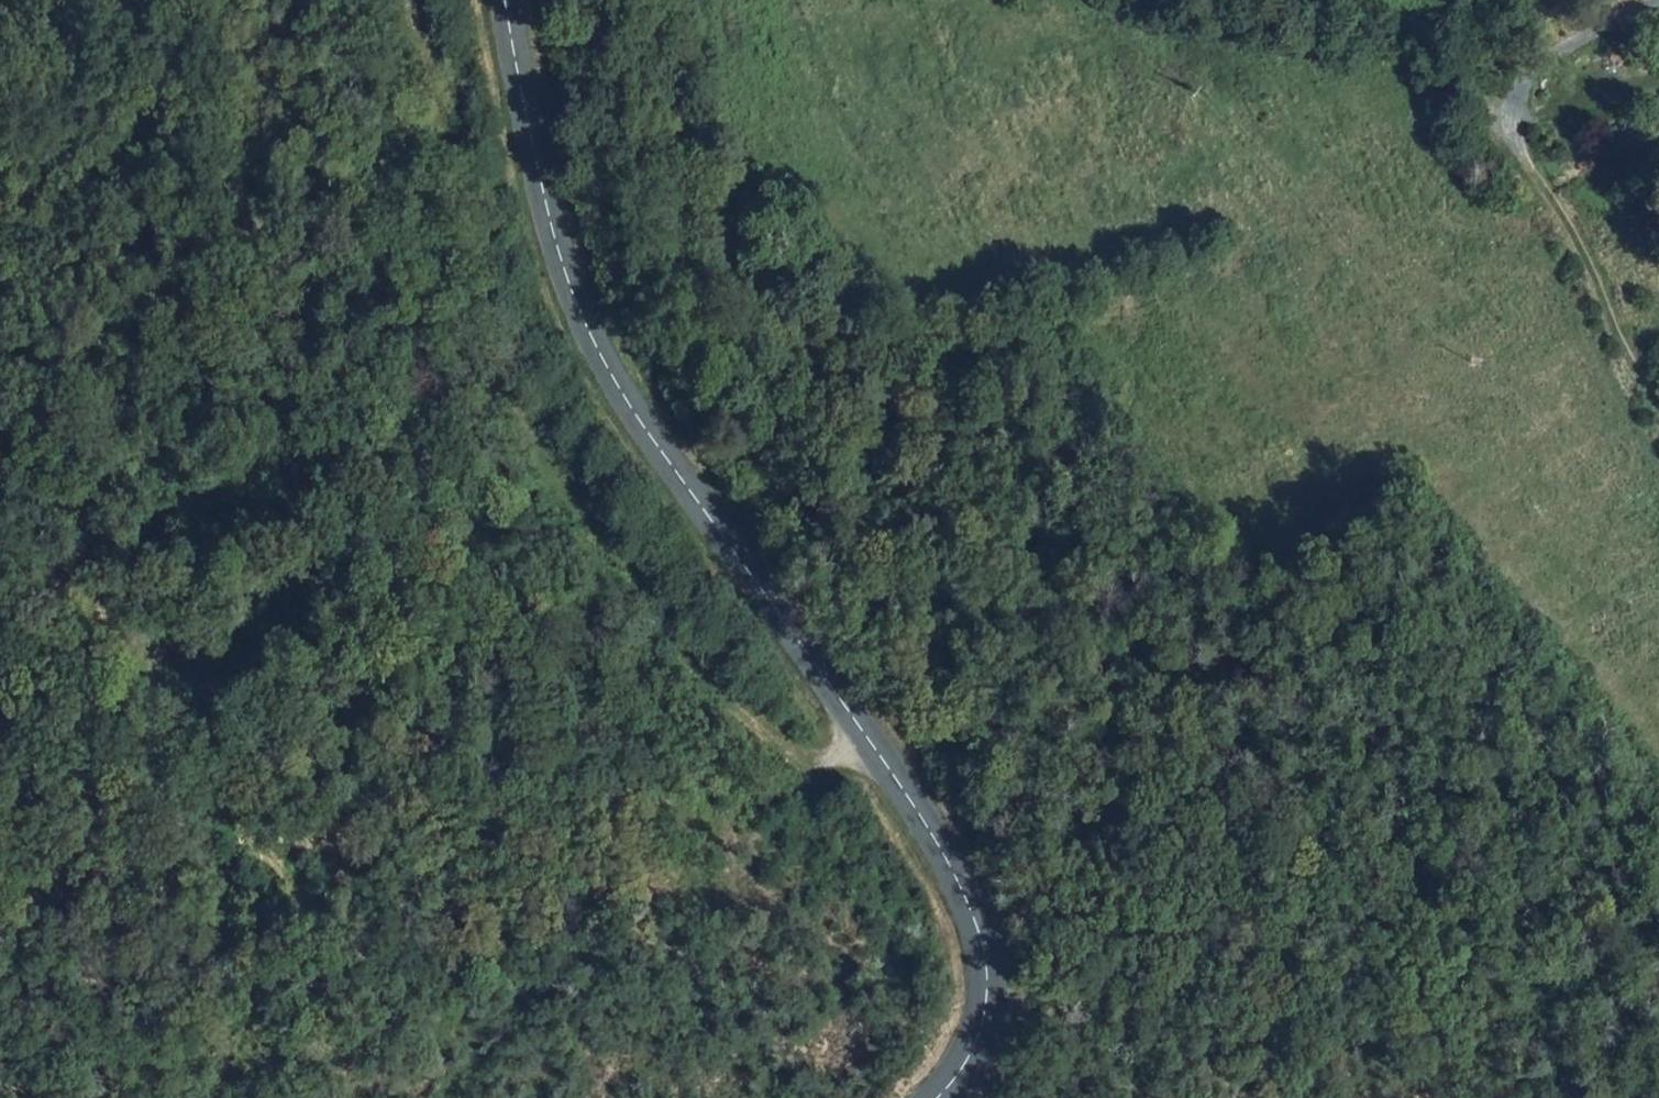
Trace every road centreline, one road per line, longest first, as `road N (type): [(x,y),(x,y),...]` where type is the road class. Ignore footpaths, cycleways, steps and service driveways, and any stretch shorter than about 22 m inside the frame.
road 1 (secondary): [(505,0),(549,224),(594,342),(648,435),(919,812),(966,893),(985,956),(988,1001),(975,1047),(939,1097)]
road 2 (track): [(1658,403),(1510,126)]
road 3 (residential): [(1510,126),(1559,49),(1655,0)]

